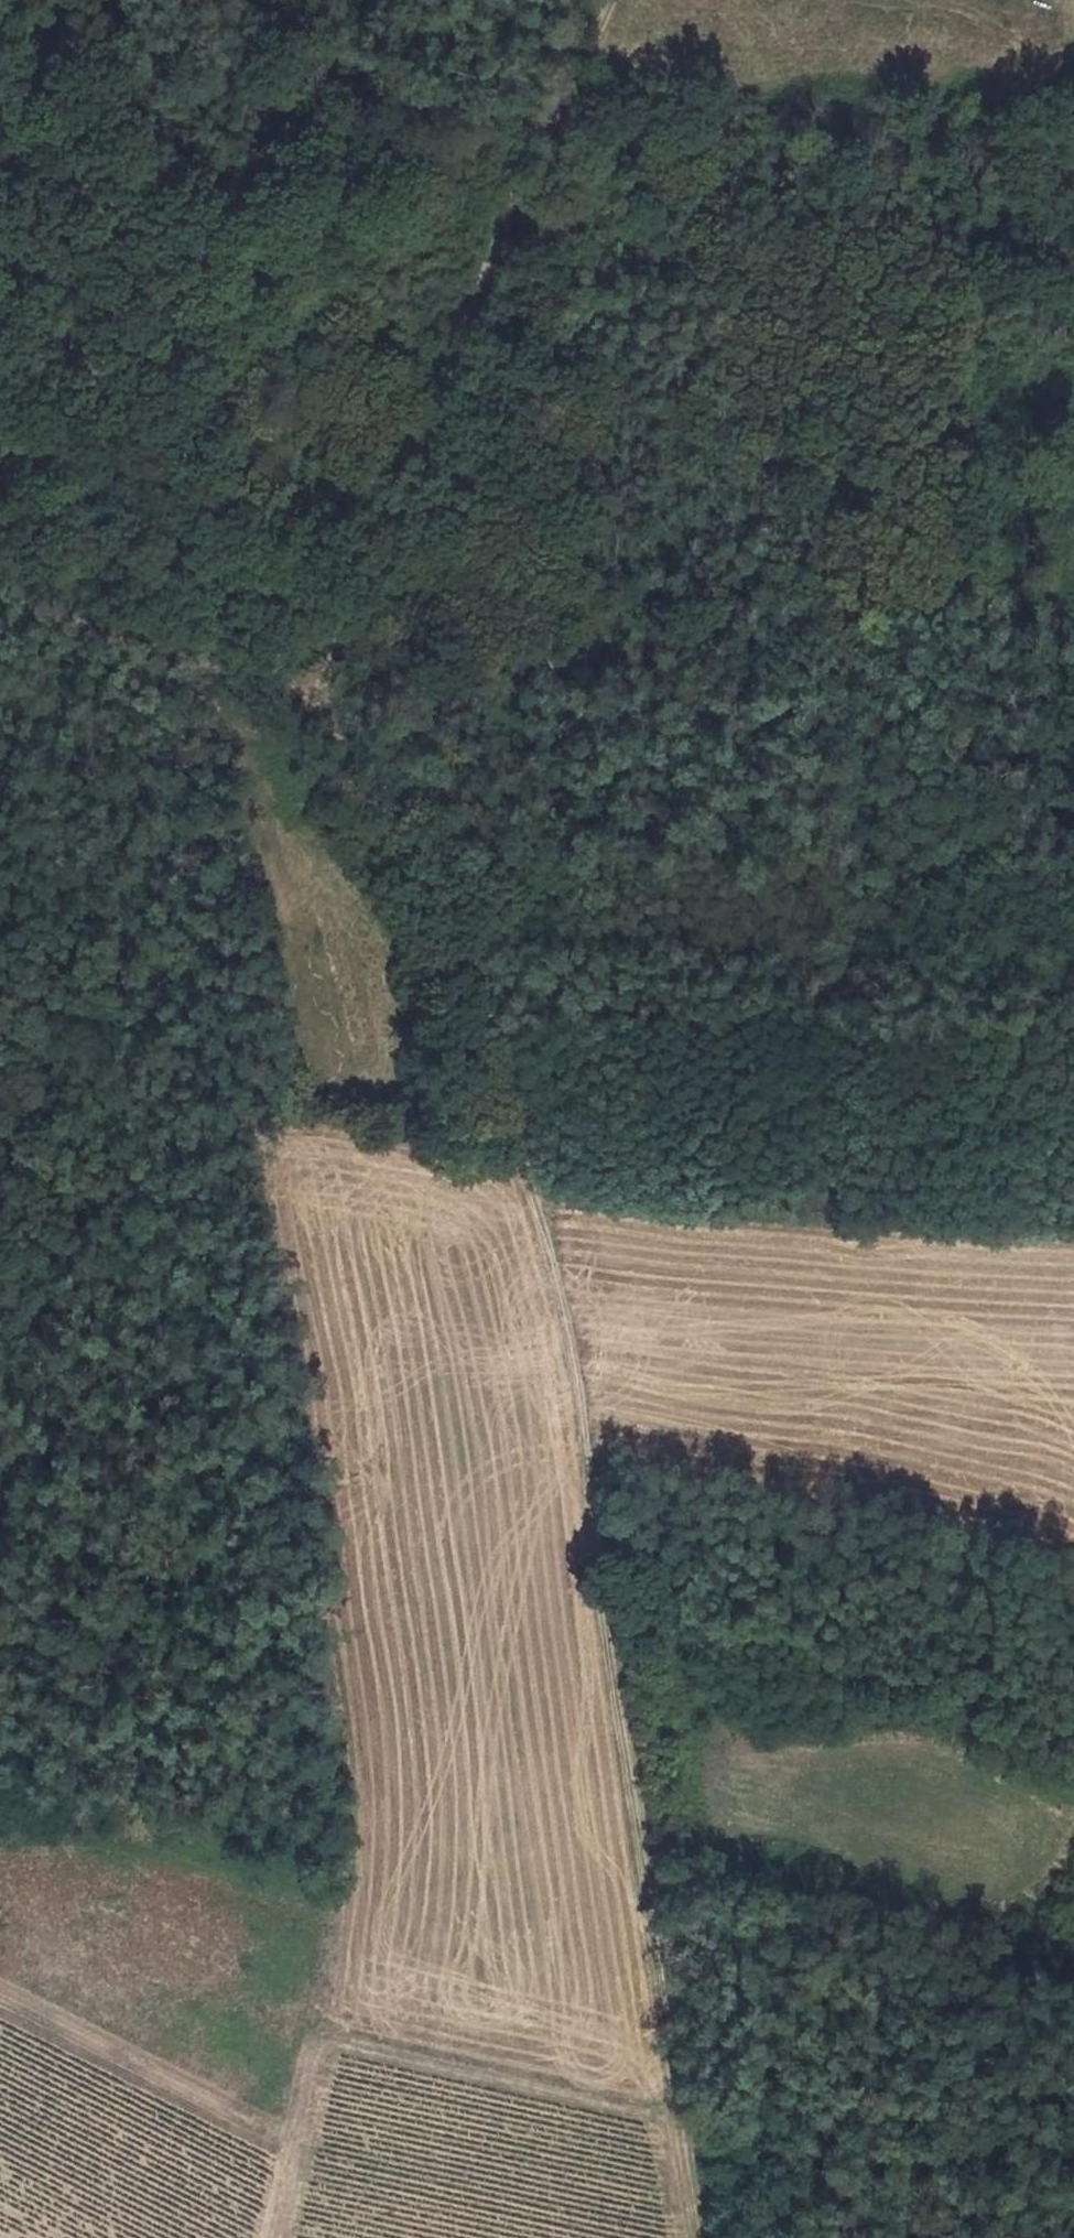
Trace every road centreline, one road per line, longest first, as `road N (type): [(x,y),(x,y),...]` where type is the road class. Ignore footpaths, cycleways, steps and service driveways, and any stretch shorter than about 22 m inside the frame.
road 1 (track): [(314,700),(371,768),(472,962),(573,1435),(618,1831),(685,2237)]
road 2 (track): [(1073,611),(898,596),(314,700)]
road 3 (track): [(314,700),(609,0)]
road 4 (track): [(314,700),(0,573)]

